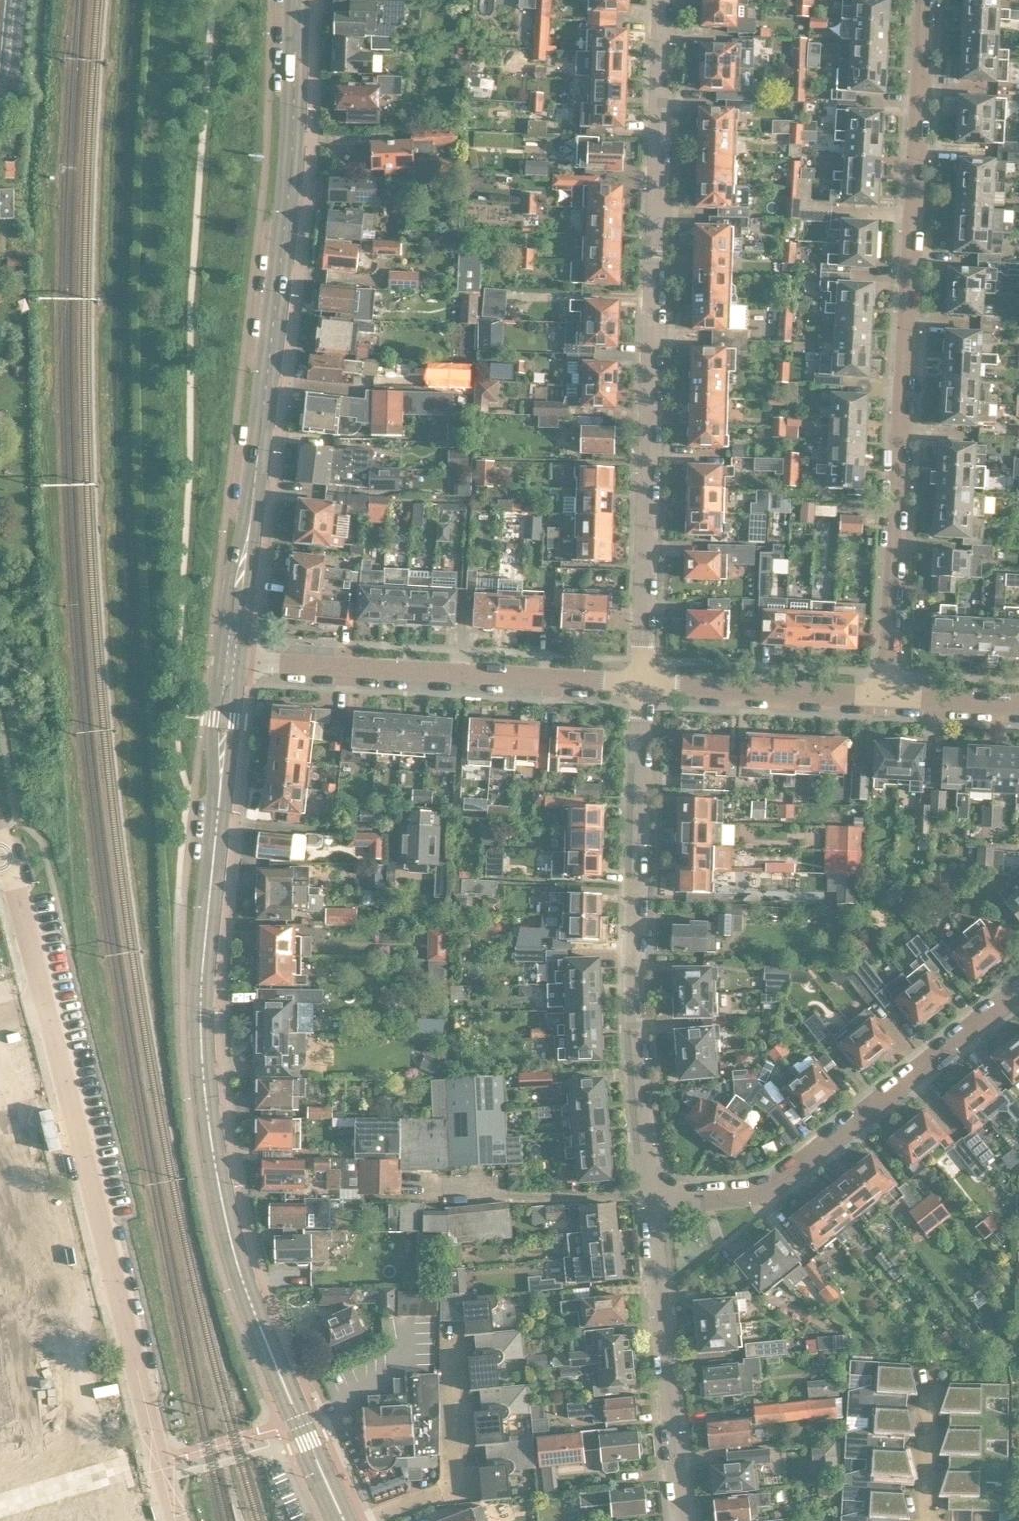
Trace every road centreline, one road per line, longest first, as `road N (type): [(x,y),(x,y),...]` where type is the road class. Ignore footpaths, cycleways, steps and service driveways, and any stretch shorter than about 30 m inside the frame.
road 1 (secondary): [(341,1520),(251,1317),(226,1235),(204,1098),(197,1002),(230,658)]
road 2 (residential): [(885,698),(921,0)]
road 3 (residential): [(640,684),(661,0)]
road 4 (unclassified): [(175,1520),(3,861)]
road 5 (secondary): [(230,658),(272,342),(295,0)]
road 6 (residential): [(650,1203),(633,880),(640,684)]
road 7 (residential): [(1018,992),(767,1190),(650,1203)]
road 8 (residential): [(640,684),(230,658)]
road 9 (residential): [(681,1520),(650,1203)]
road 10 (residential): [(885,698),(640,684)]
road 11 (residential): [(1018,705),(885,698)]

